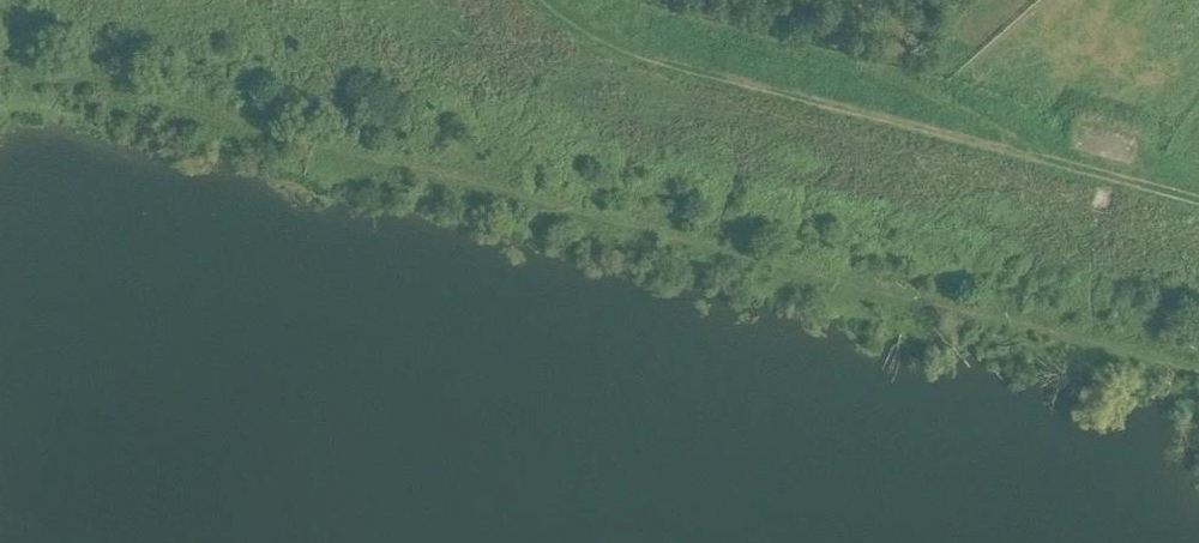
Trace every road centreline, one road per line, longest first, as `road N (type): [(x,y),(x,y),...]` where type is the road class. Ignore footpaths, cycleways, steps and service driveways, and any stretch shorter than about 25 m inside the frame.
road 1 (track): [(1198,199),(612,54),(544,0)]

